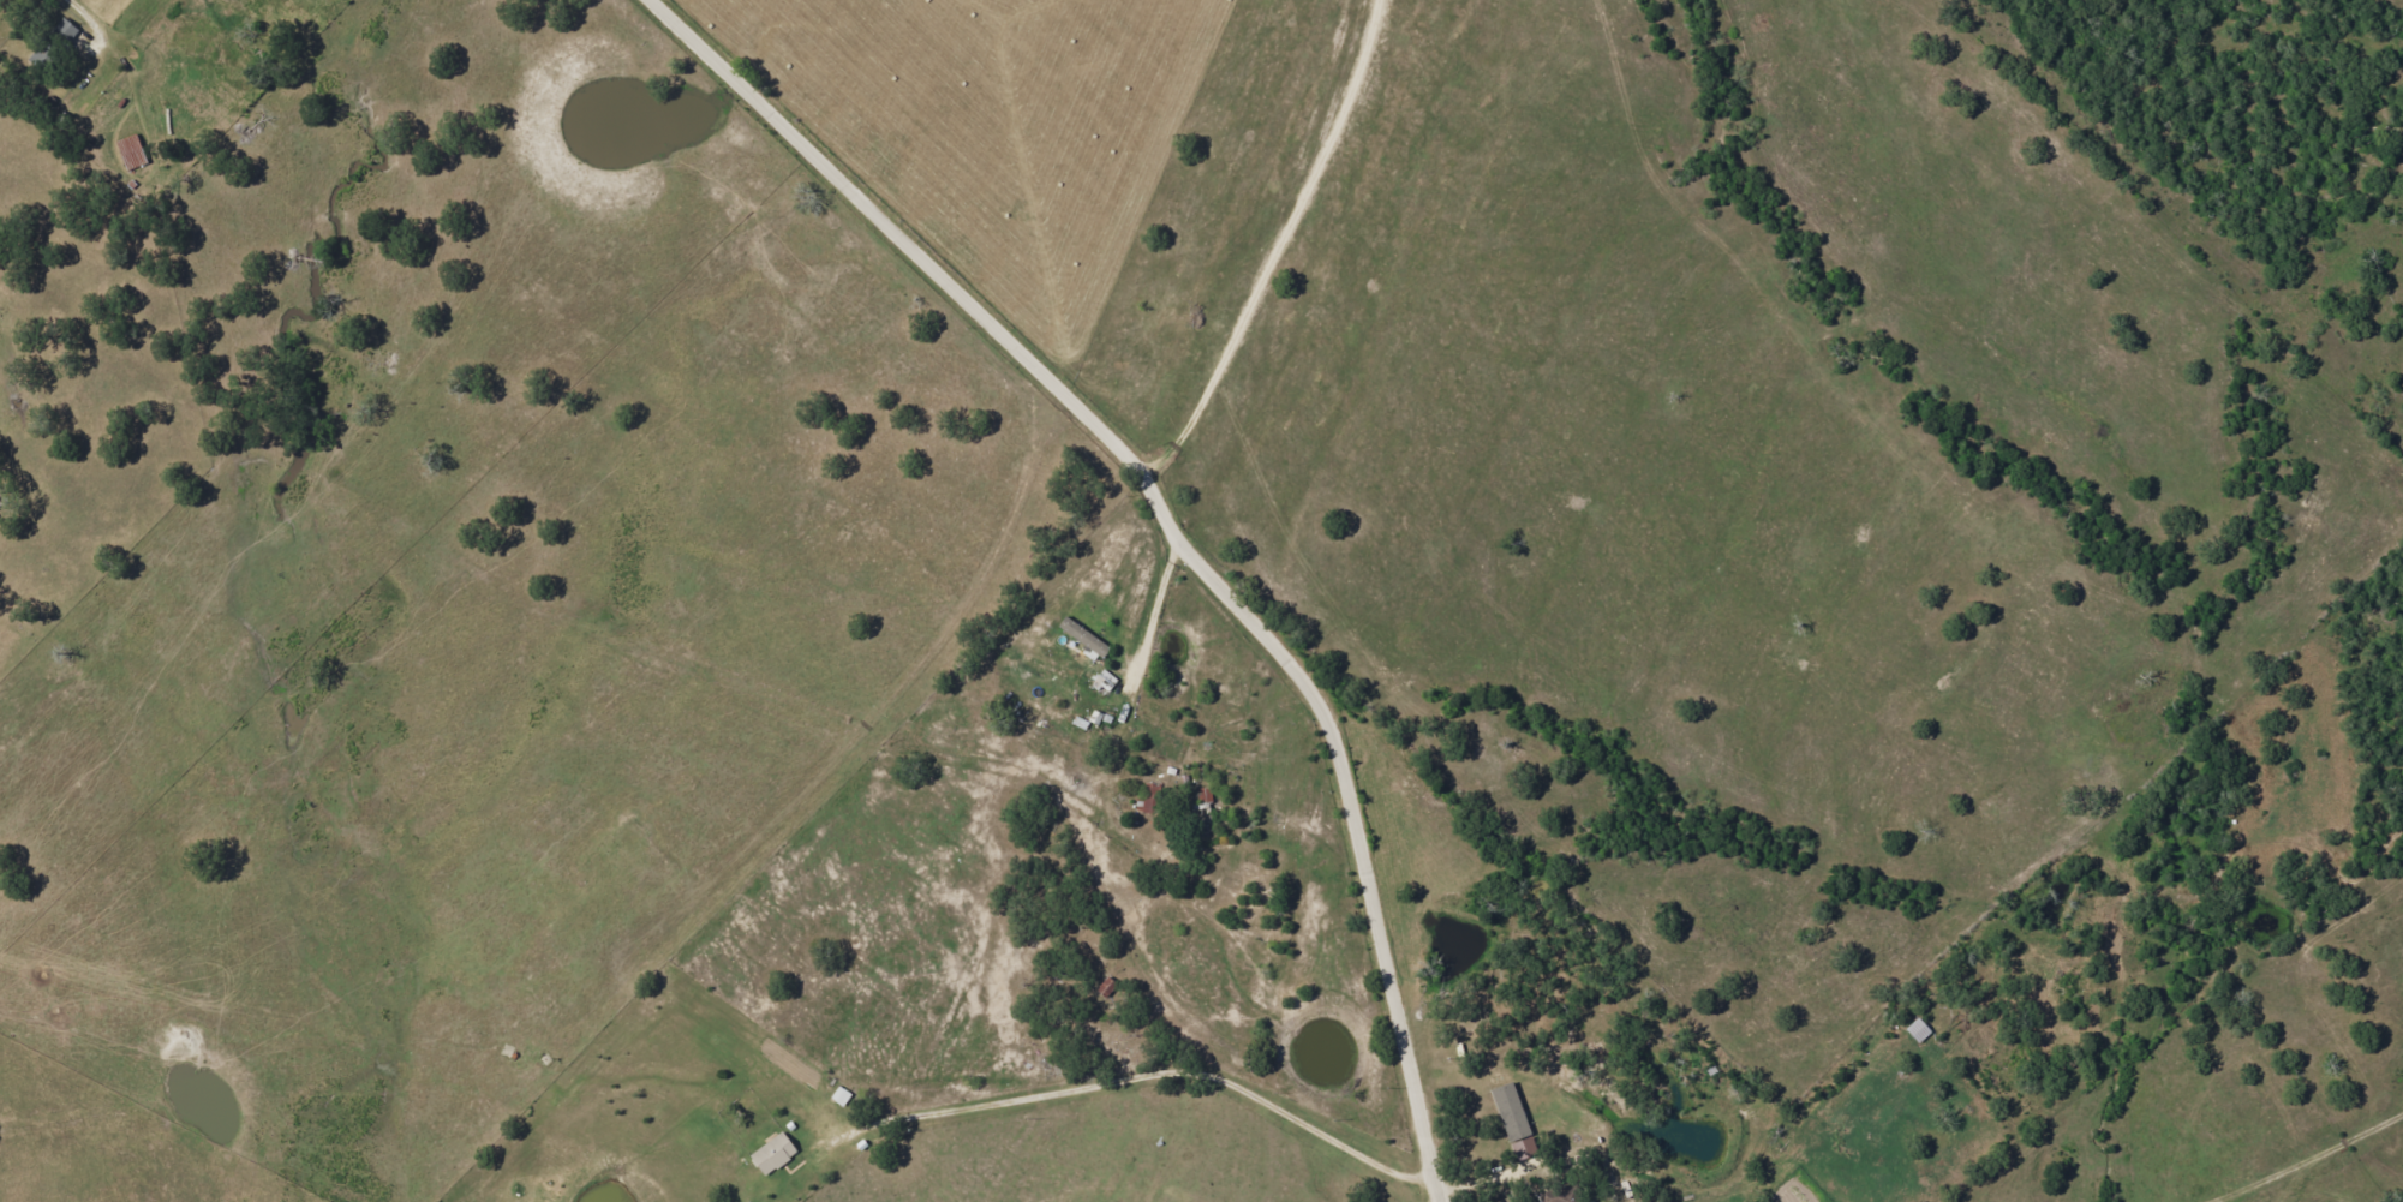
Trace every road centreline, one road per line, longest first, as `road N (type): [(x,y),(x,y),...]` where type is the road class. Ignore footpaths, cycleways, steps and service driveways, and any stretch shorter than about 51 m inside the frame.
road 1 (residential): [(638,0),(1291,657),(1335,738),(1446,1201)]

